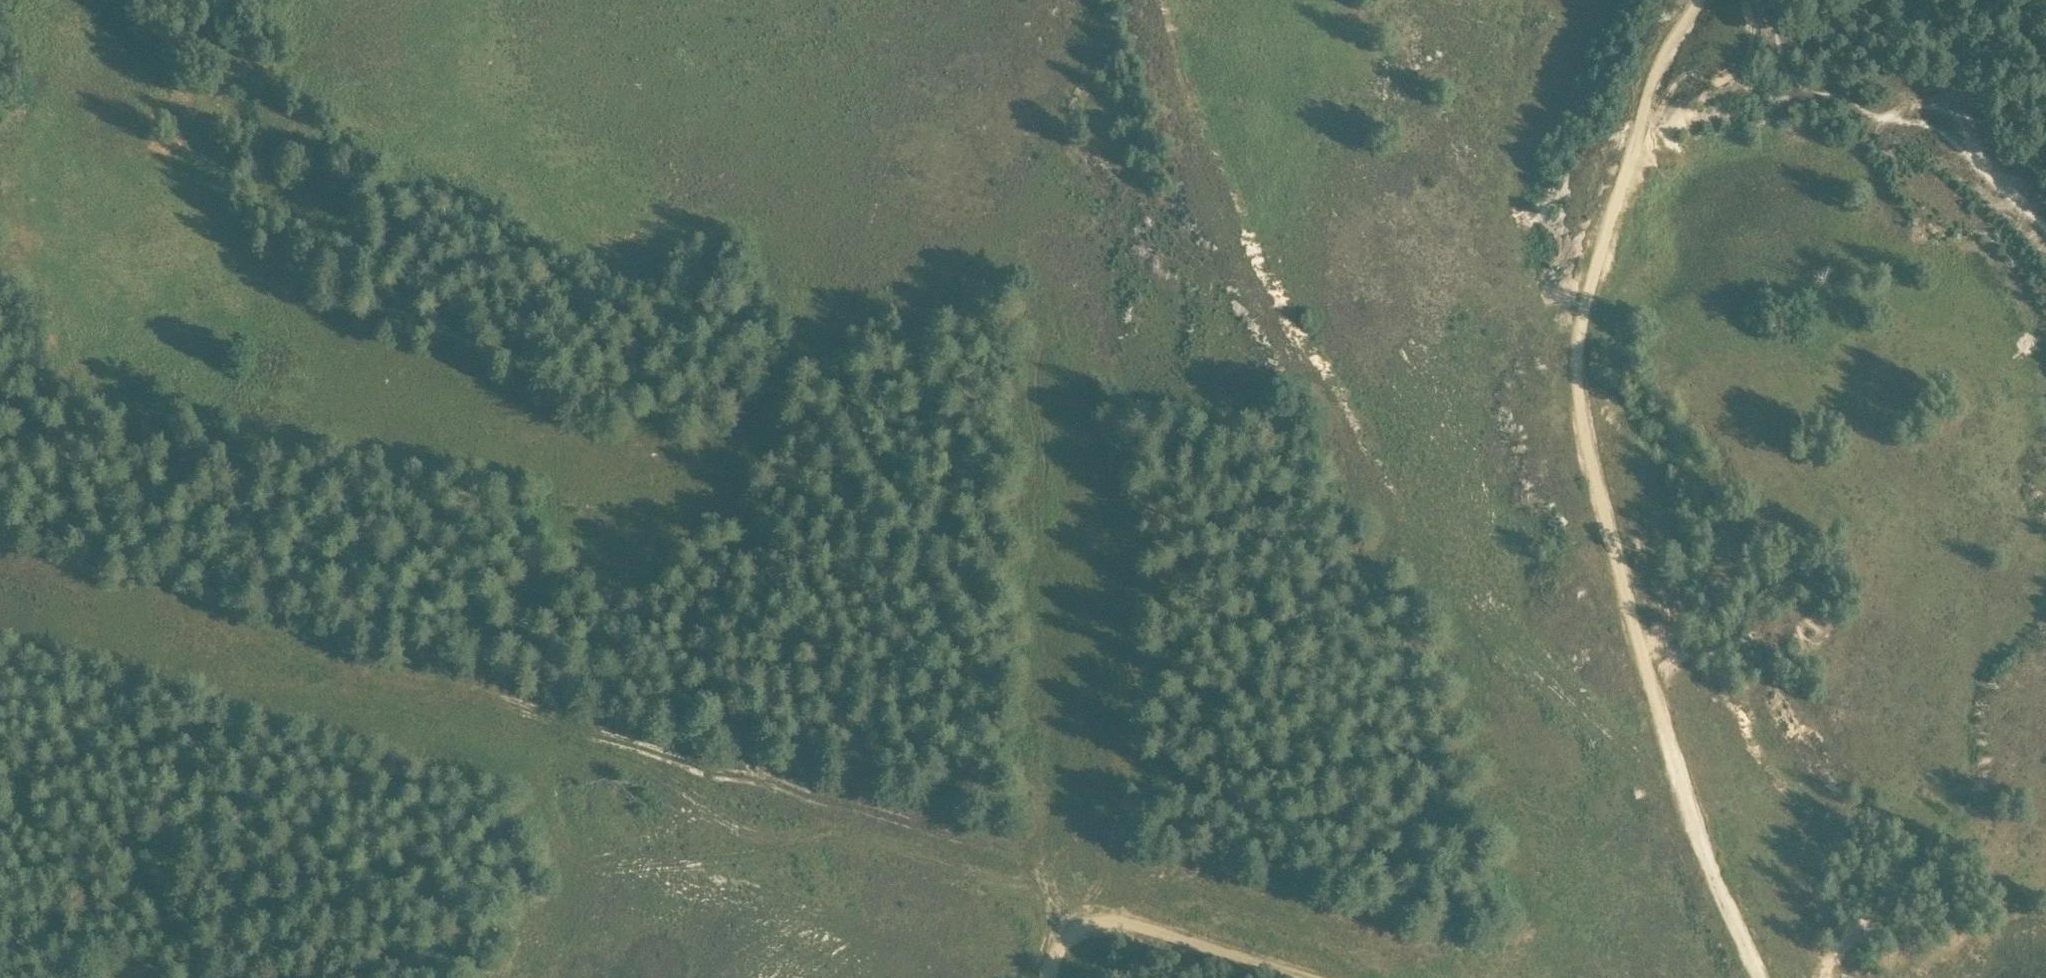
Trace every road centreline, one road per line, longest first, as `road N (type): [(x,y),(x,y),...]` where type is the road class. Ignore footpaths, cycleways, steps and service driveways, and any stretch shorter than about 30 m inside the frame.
road 1 (track): [(1764,977),(1708,853),(1657,703),(1578,389),(1580,328),(1645,94),(1656,61),(1695,0)]
road 2 (track): [(1339,977),(1099,907),(1072,917),(1055,939),(1045,977)]

